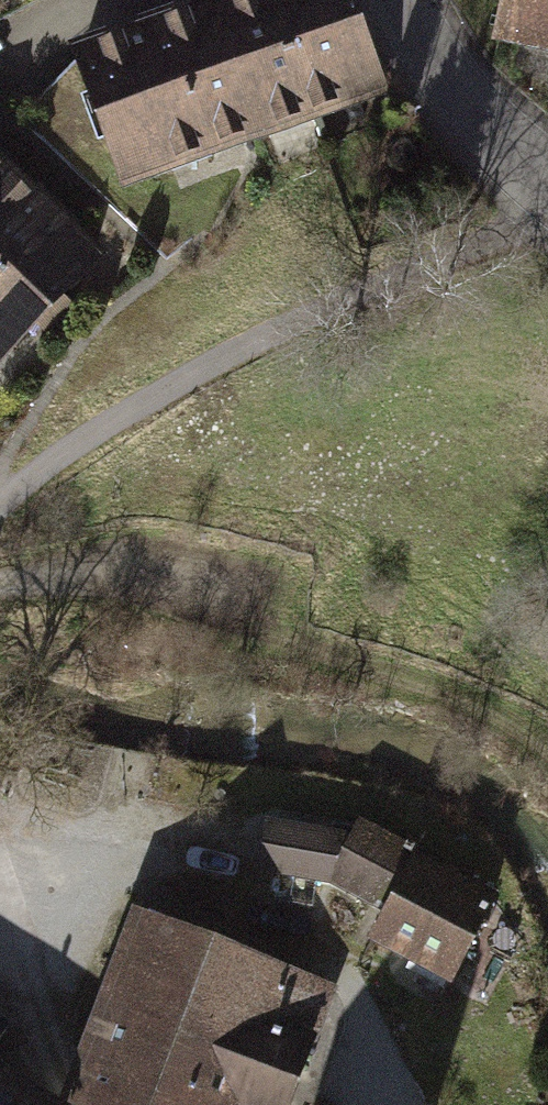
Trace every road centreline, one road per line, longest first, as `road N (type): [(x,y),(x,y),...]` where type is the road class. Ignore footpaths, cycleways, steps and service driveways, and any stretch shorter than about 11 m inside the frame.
road 1 (track): [(0,582),(149,576),(201,593),(292,644),(417,682),(527,726),(547,742)]
road 2 (residential): [(547,187),(472,108),(404,0)]
road 3 (residential): [(77,1104),(0,895)]

